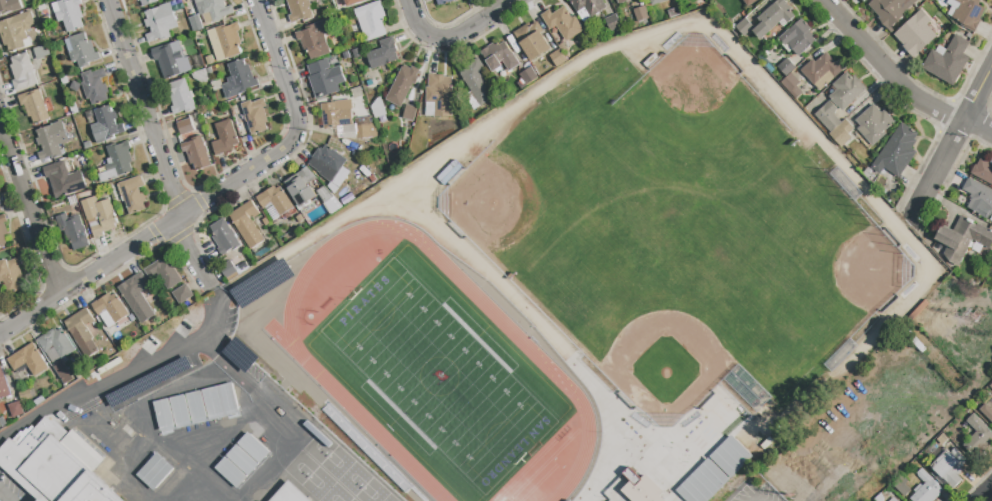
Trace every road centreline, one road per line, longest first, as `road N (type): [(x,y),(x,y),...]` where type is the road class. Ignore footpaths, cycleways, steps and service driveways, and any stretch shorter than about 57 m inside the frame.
road 1 (residential): [(0,333),(300,136)]
road 2 (residential): [(106,0),(180,215),(188,261),(212,289)]
road 3 (residential): [(823,0),(900,86),(991,134)]
road 4 (residential): [(0,129),(59,294)]
road 5 (residential): [(254,0),(300,136)]
road 6 (residential): [(408,0),(420,33),(448,40),(515,0)]

